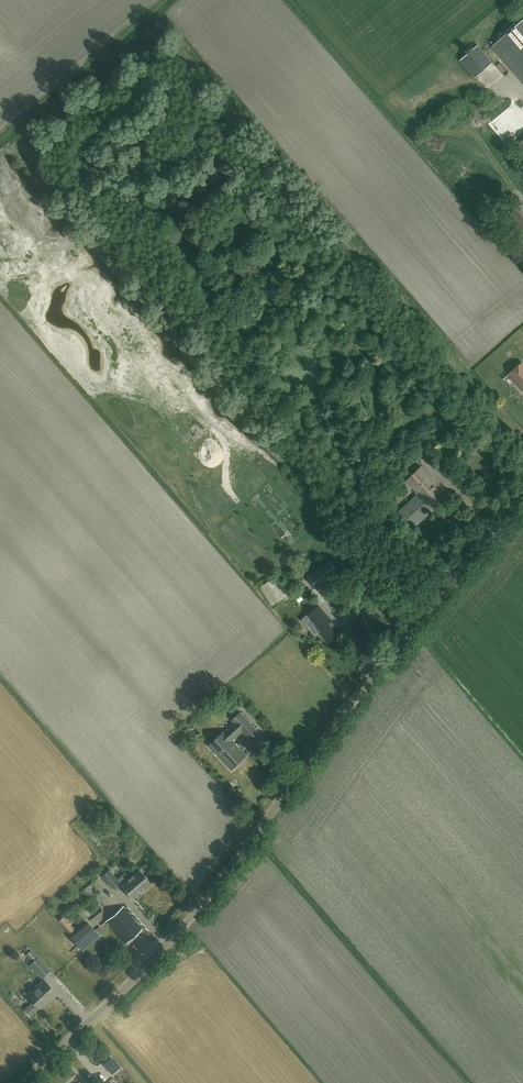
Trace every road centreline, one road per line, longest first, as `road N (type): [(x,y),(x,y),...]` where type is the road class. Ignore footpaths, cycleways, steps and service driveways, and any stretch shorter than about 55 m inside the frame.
road 1 (unclassified): [(25,1082),(183,936),(397,646),(522,498)]

